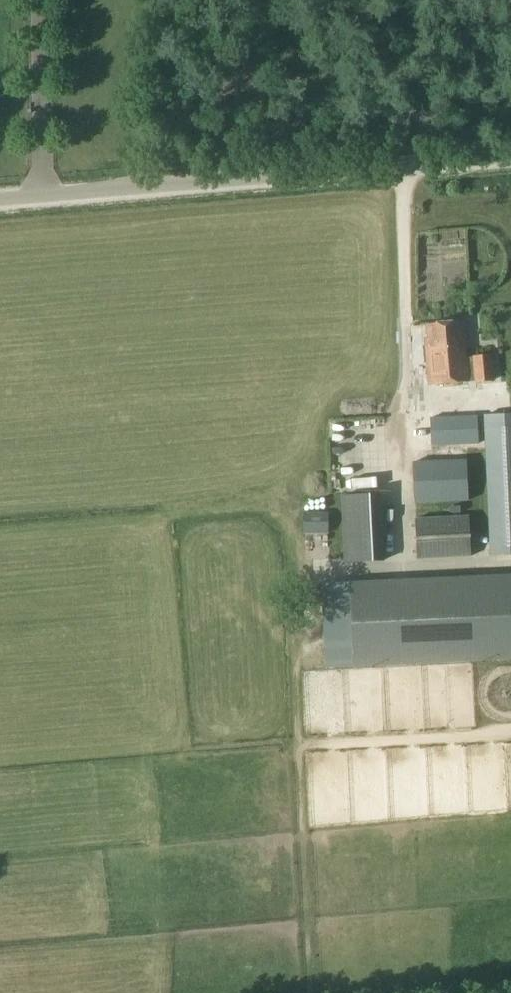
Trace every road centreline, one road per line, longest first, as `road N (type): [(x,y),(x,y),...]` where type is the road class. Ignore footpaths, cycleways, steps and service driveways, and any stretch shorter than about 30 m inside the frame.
road 1 (unclassified): [(0,195),(510,155)]

